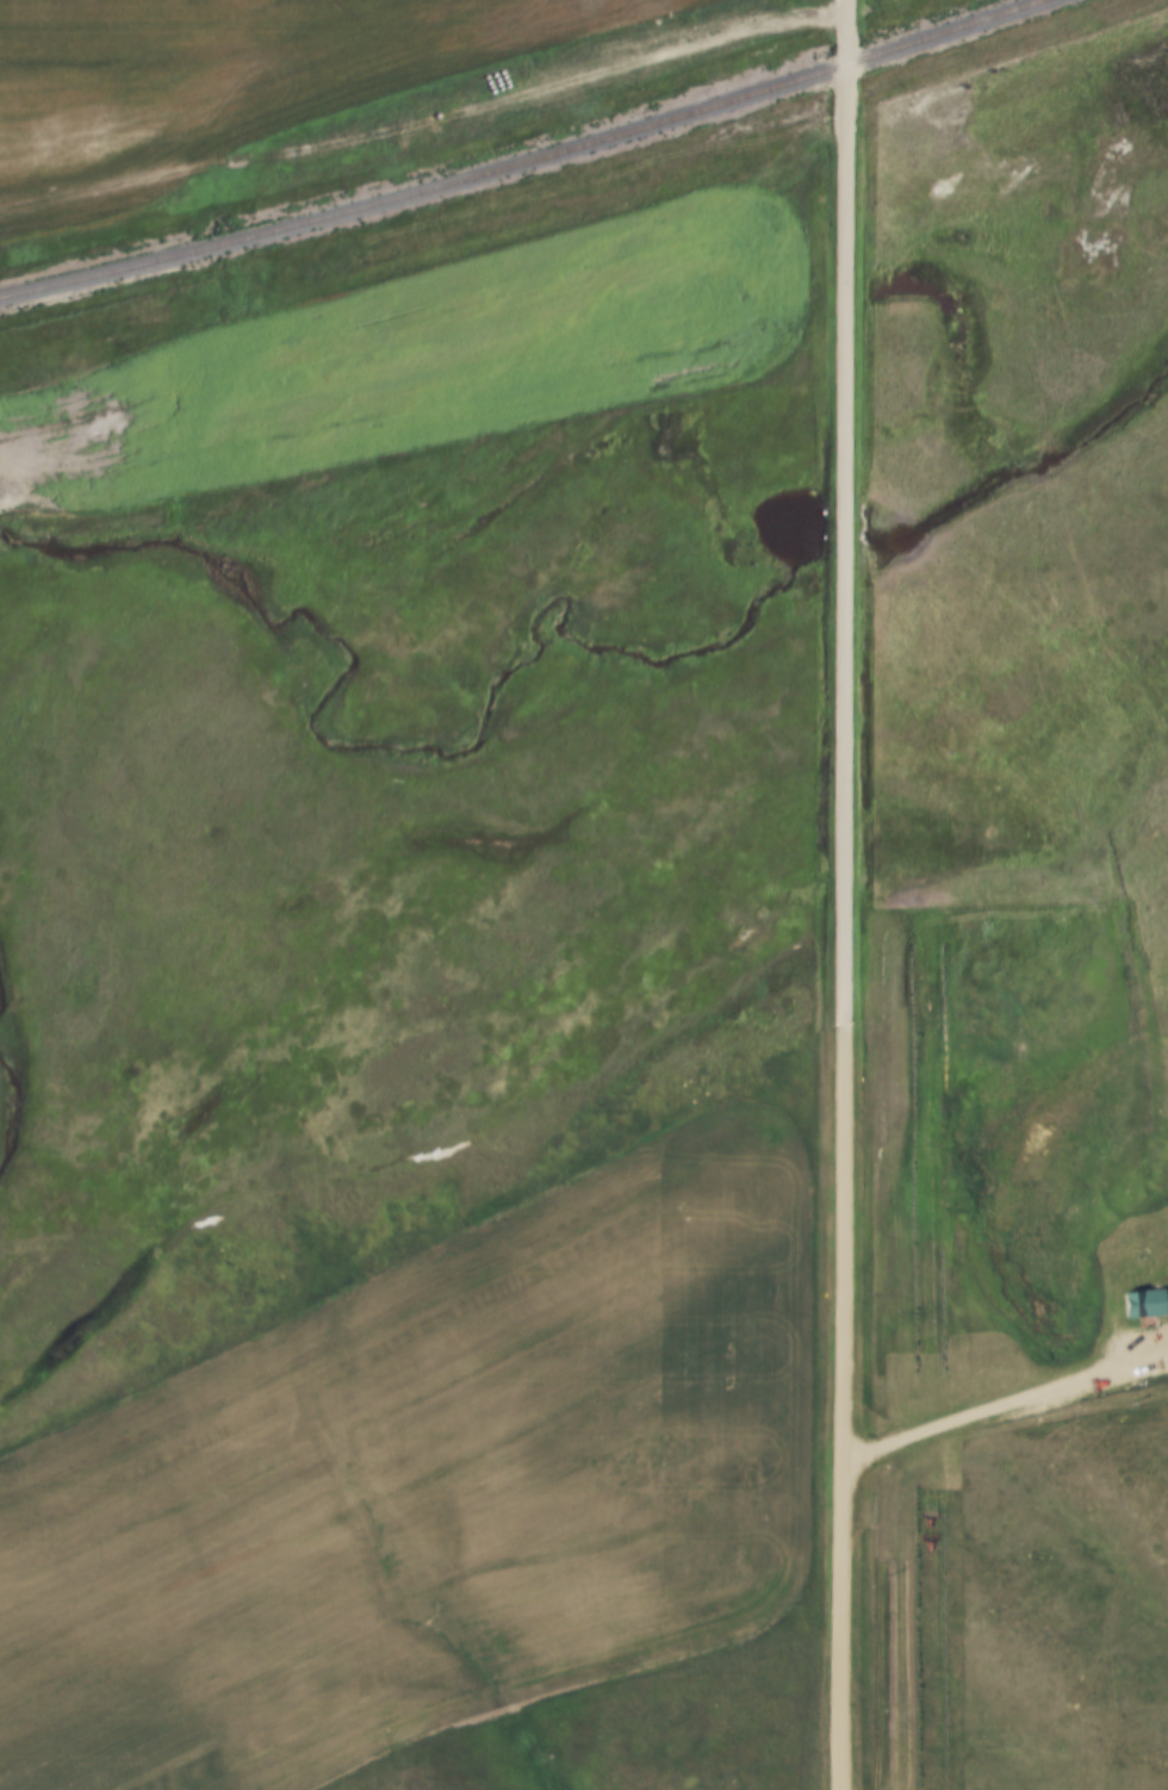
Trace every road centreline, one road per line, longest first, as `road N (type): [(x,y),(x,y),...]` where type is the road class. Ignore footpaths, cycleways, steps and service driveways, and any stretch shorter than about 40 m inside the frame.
road 1 (residential): [(841,0),(842,1789)]

